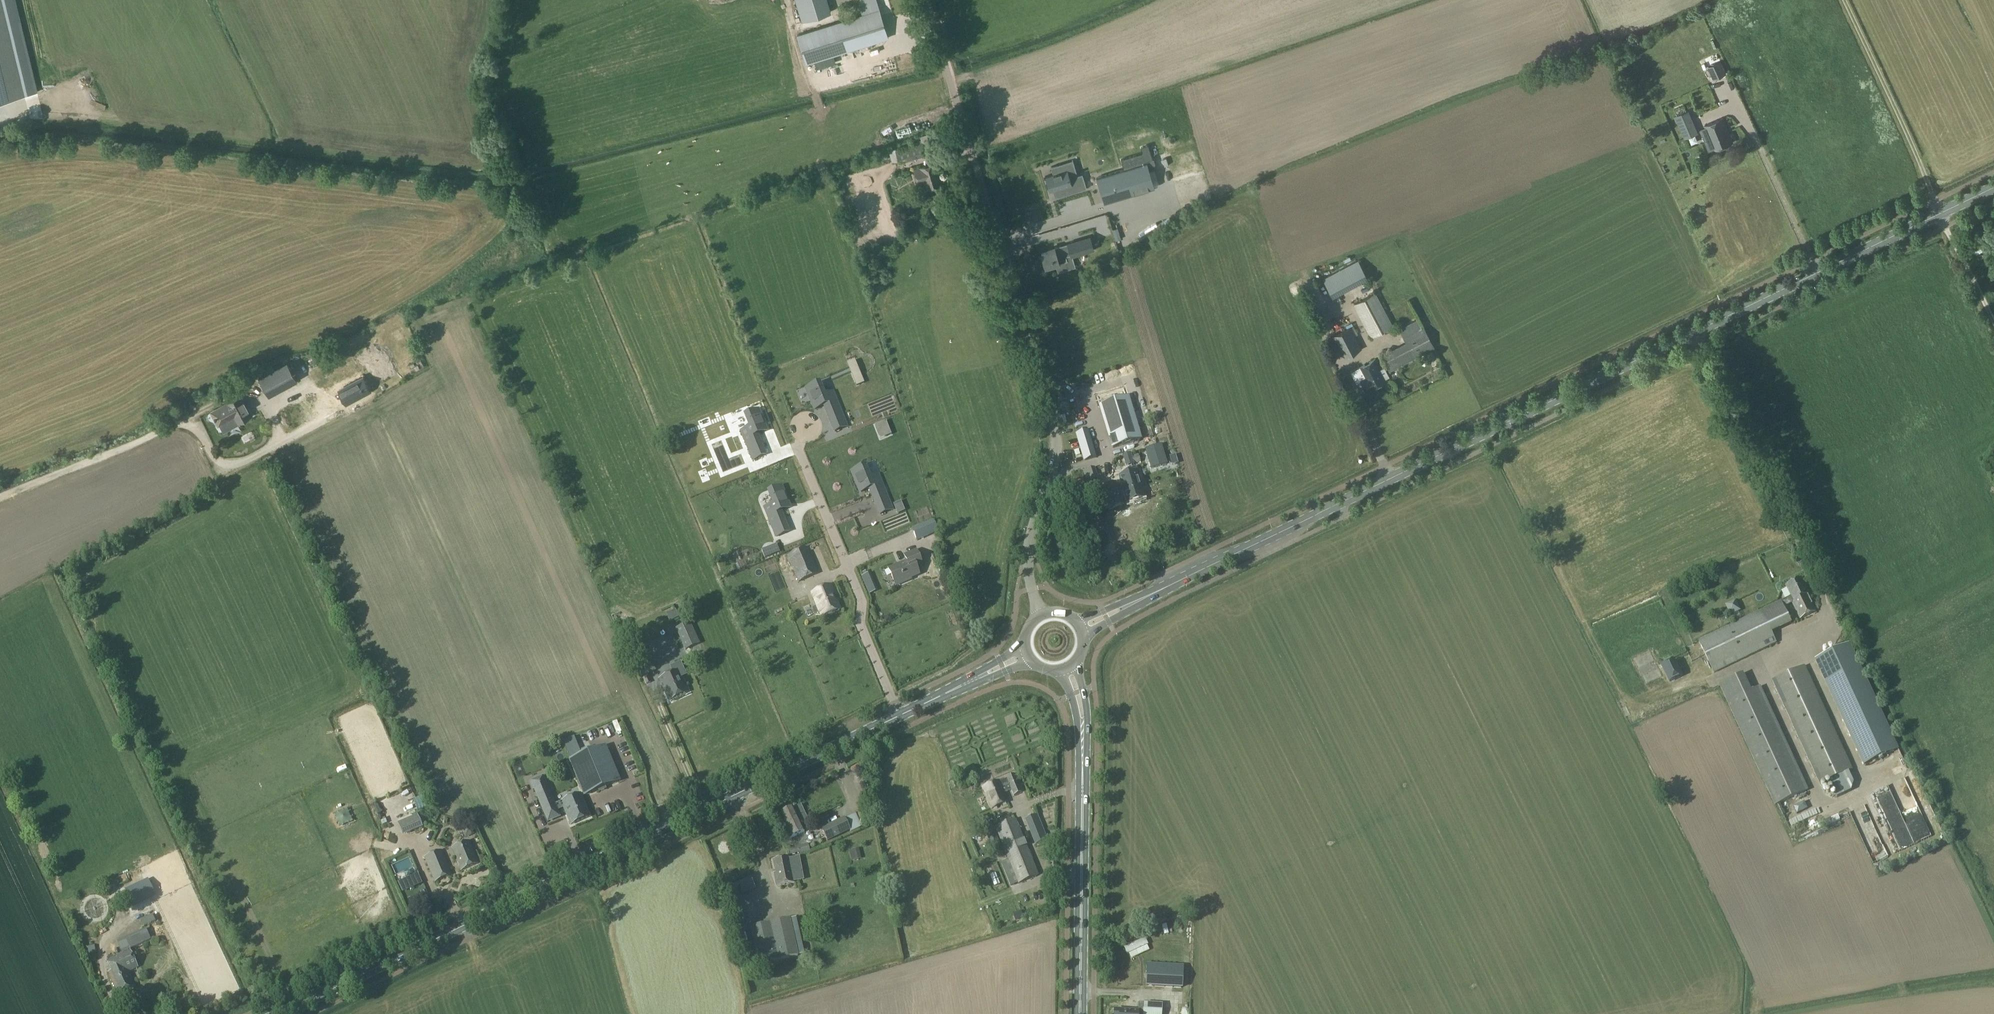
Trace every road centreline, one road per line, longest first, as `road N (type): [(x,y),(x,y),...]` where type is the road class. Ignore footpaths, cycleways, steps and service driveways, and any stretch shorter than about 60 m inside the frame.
road 1 (secondary): [(1145,599),(1993,193)]
road 2 (secondary): [(273,1013),(900,716)]
road 3 (unclassified): [(927,0),(1053,417),(1057,445),(1028,554),(1042,614)]
road 4 (residential): [(900,716),(799,449),(806,426)]
road 5 (tertiary): [(1081,1013),(1083,728)]
road 6 (track): [(173,426),(0,499)]

